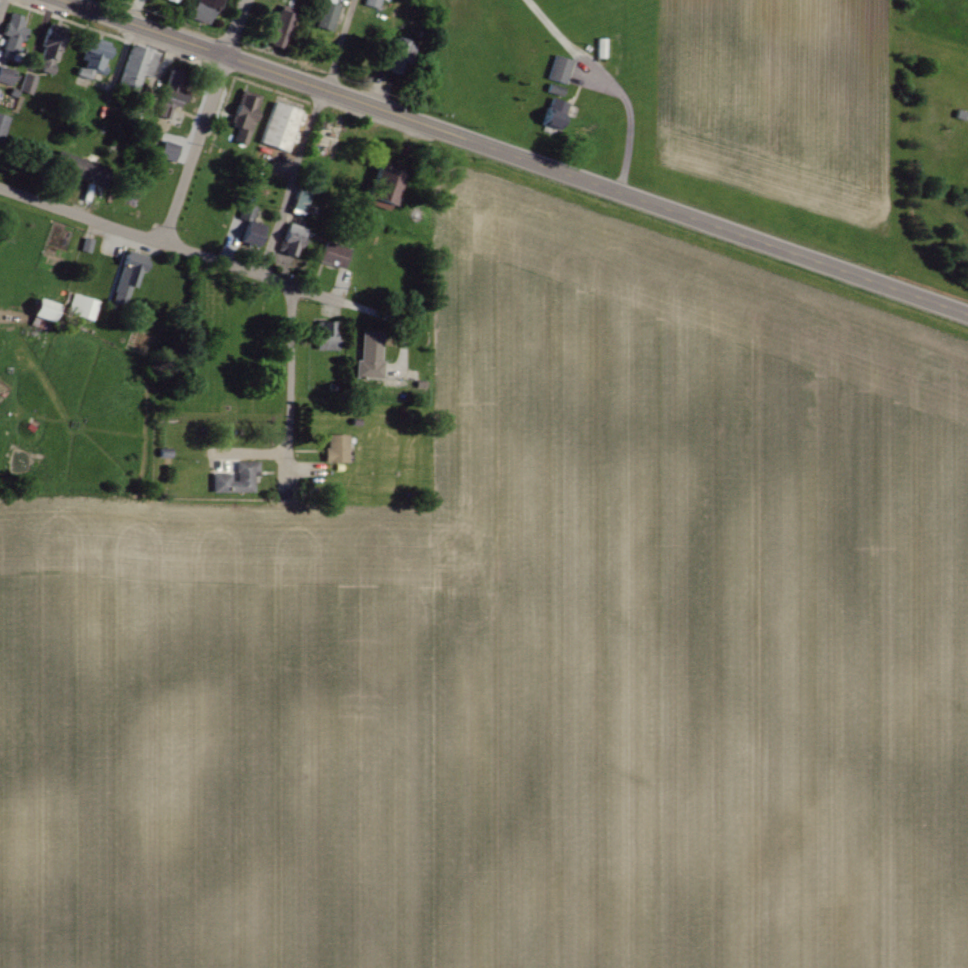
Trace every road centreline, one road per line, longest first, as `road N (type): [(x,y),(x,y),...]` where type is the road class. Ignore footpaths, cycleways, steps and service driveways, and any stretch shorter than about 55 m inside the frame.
road 1 (primary): [(967,314),(71,0)]
road 2 (residential): [(349,0),(259,272)]
road 3 (residential): [(259,272),(0,187)]
road 4 (residential): [(244,0),(162,242)]
road 5 (residential): [(284,459),(291,285)]
road 6 (residential): [(259,272),(378,319)]

